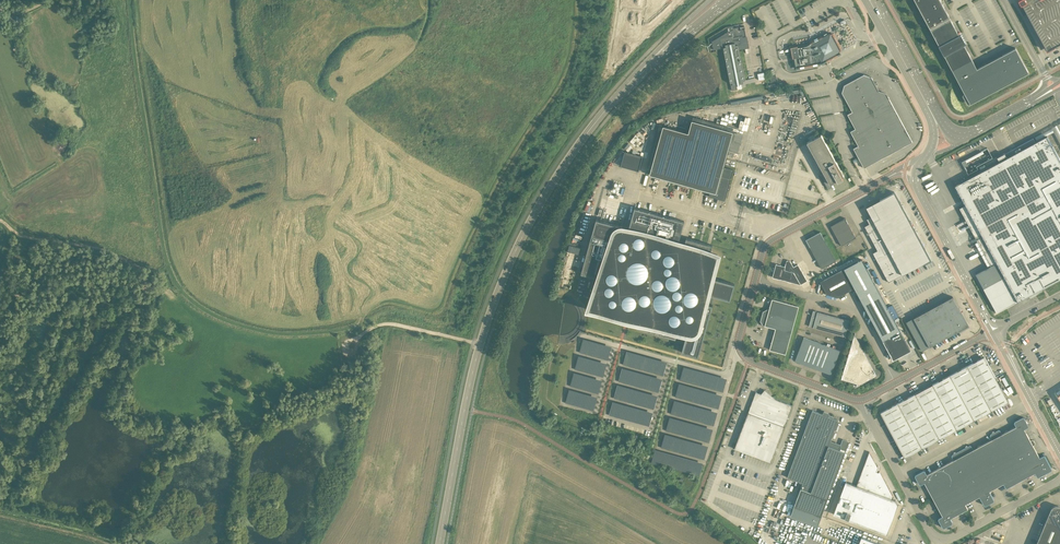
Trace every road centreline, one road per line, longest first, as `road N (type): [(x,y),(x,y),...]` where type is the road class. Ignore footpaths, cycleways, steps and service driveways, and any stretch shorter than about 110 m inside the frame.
road 1 (primary): [(439,543),(467,391),(503,277),(567,160),(675,37)]
road 2 (unclassified): [(1059,481),(950,540),(937,539),(863,399)]
road 3 (unclassified): [(895,382),(855,309),(755,281)]
road 4 (track): [(0,220),(24,236),(103,251),(158,276)]
road 5 (tertiary): [(915,180),(994,330)]
road 6 (unclassified): [(863,399),(749,360),(739,344),(744,320)]
road 7 (unclassified): [(837,0),(770,39),(783,75),(825,68)]
road 8 (unclassified): [(755,281),(770,241),(863,191)]
road 9 (unclassified): [(994,330),(1059,454)]
road 10 (tertiary): [(887,37),(932,123),(926,156)]
road 11 (unclassified): [(825,68),(846,161),(863,191)]
road 12 (tertiary): [(963,136),(942,124),(893,33)]

